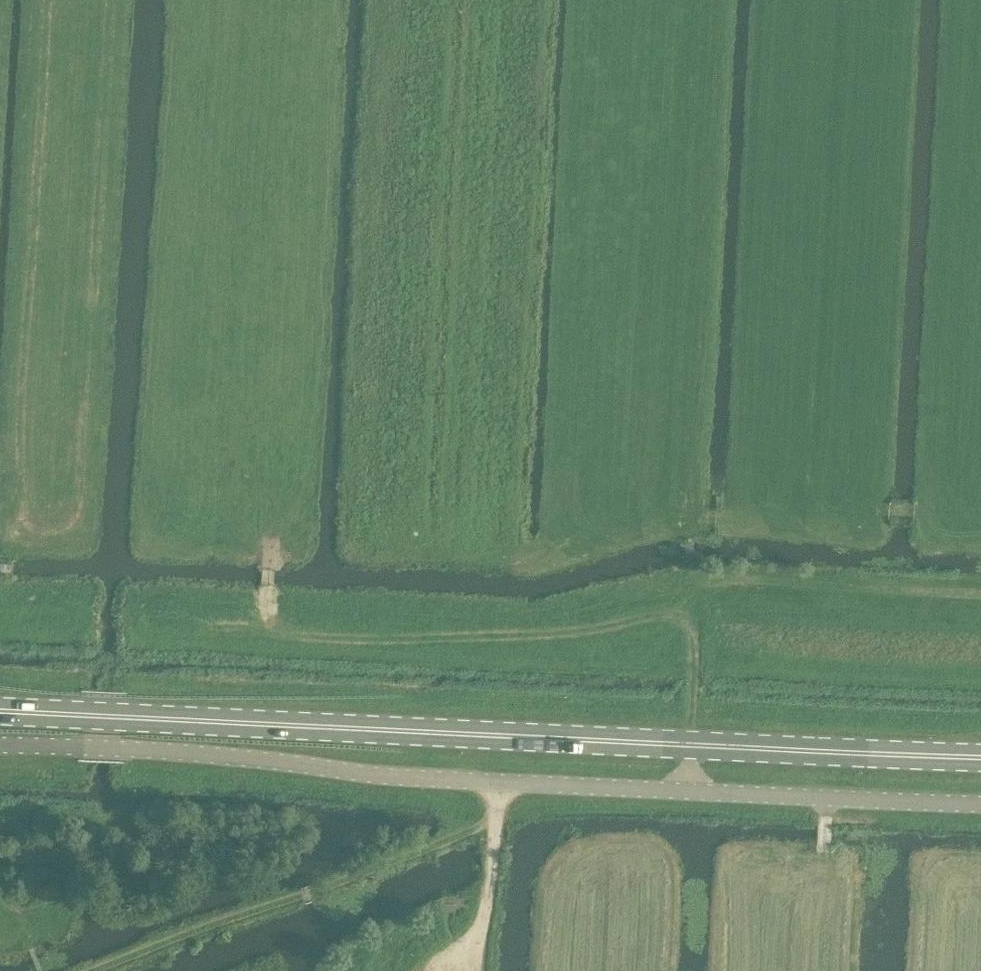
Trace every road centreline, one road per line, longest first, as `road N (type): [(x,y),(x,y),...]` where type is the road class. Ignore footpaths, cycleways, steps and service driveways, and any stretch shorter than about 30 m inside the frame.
road 1 (primary): [(0,711),(980,757)]
road 2 (unclassified): [(494,780),(220,750),(0,743)]
road 3 (unclassified): [(980,802),(494,780)]
road 4 (track): [(490,824),(411,846),(95,970)]
road 5 (track): [(490,824),(495,862),(476,970)]

